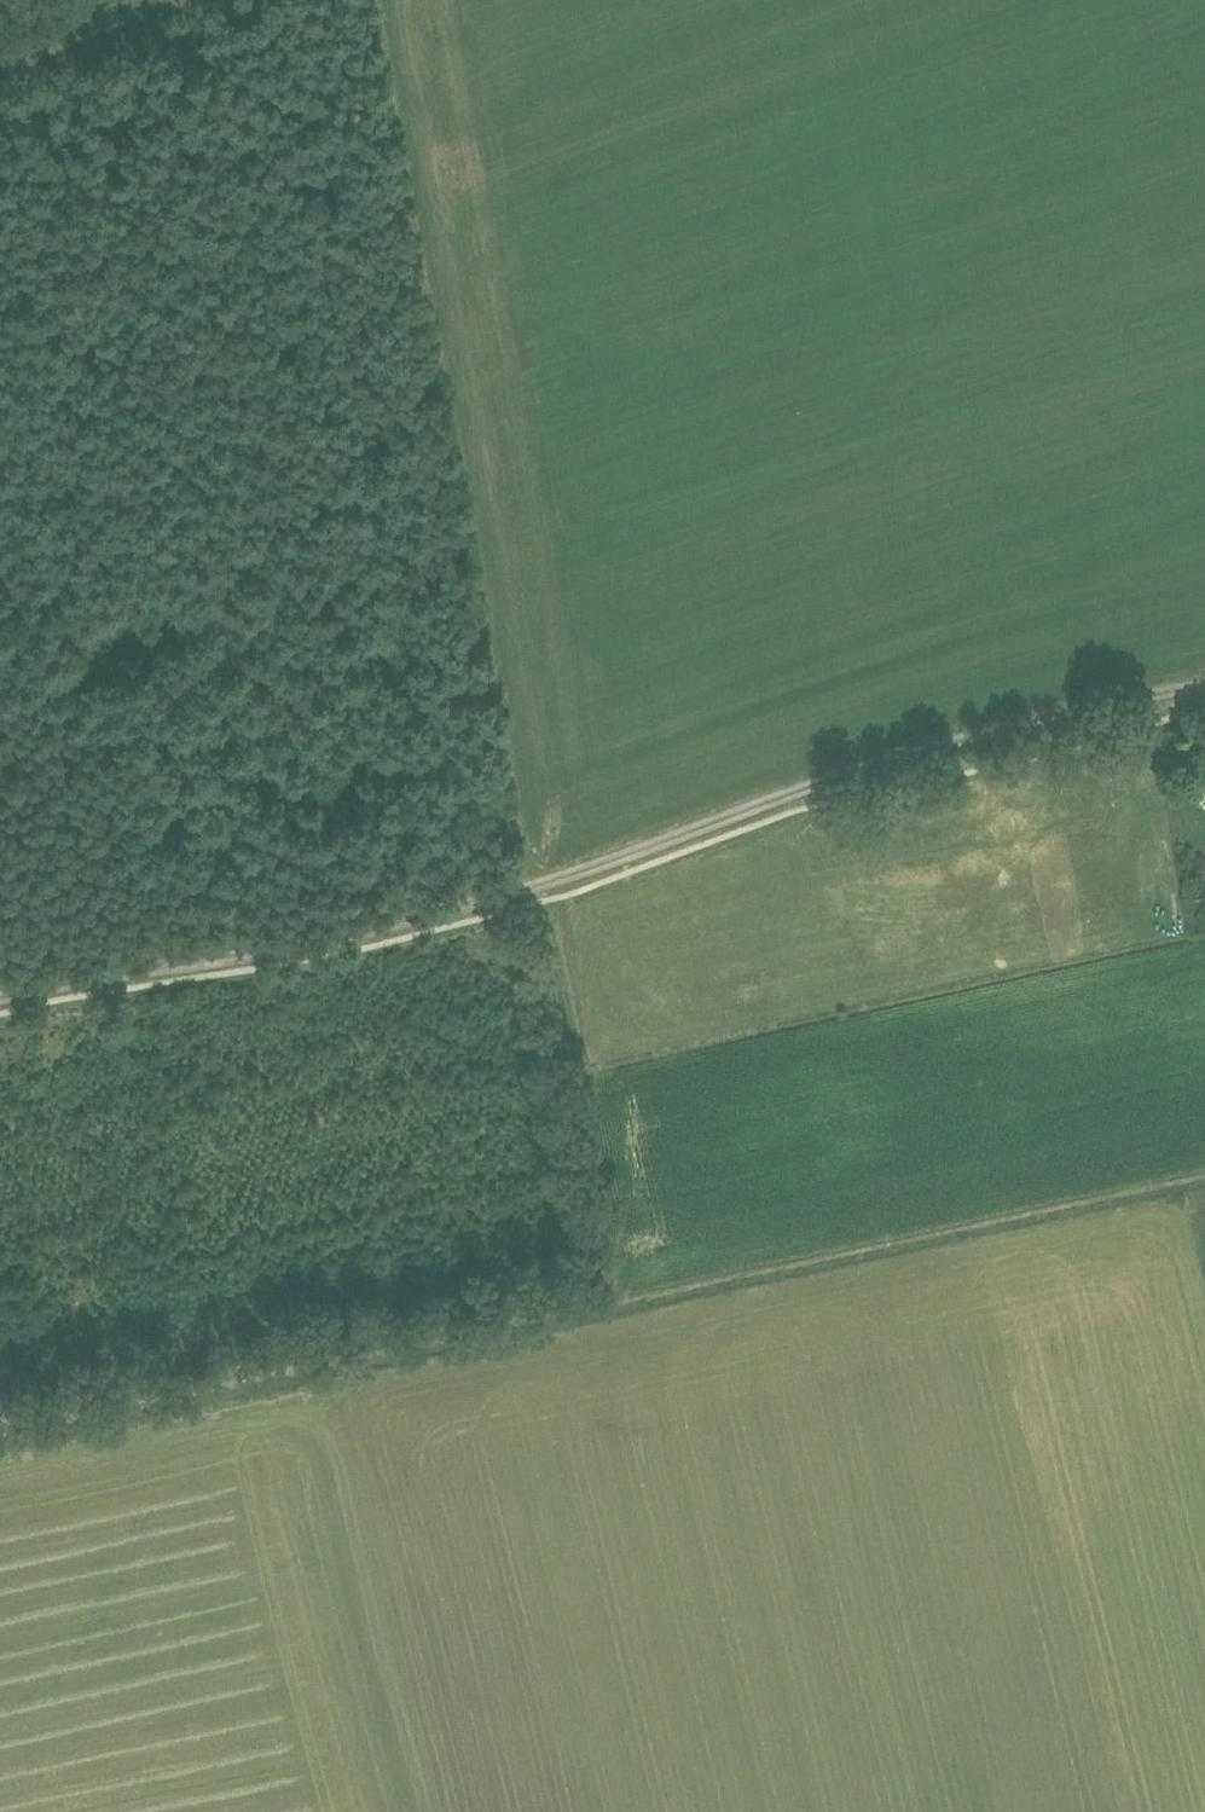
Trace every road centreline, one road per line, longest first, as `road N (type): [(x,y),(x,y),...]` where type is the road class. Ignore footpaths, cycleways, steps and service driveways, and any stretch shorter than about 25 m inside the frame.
road 1 (track): [(0,1000),(530,894),(843,786),(1204,691)]

